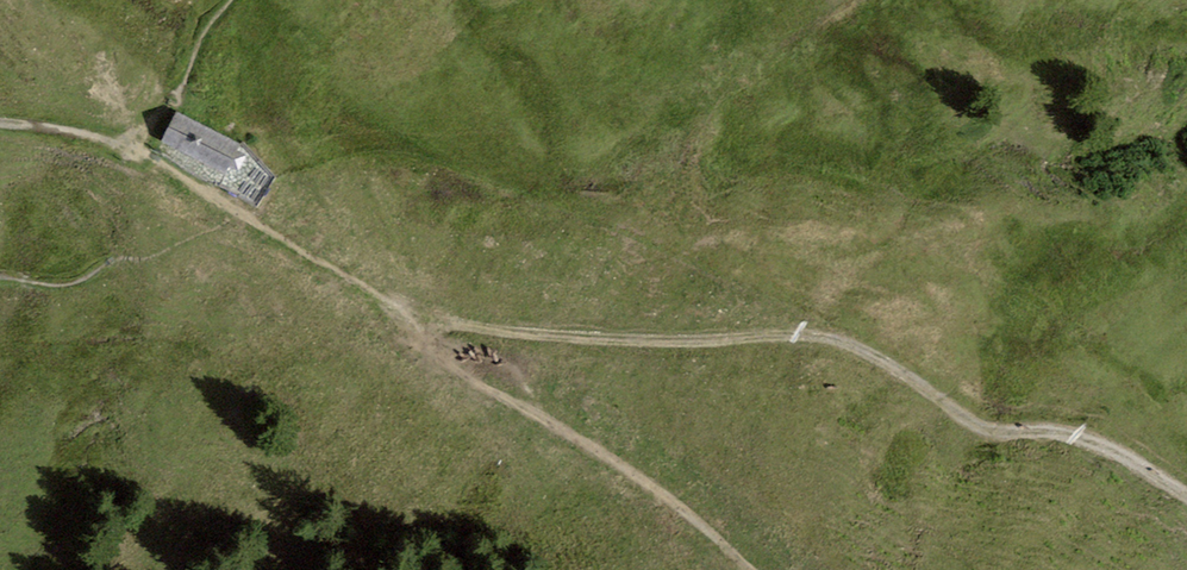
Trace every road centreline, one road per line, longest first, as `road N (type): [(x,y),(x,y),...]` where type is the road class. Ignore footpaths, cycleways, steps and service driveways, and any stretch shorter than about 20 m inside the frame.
road 1 (track): [(0,120),(93,132),(238,209),(666,489),(747,569)]
road 2 (track): [(1186,494),(1085,438),(986,429),(912,377),(822,337),(412,329)]

